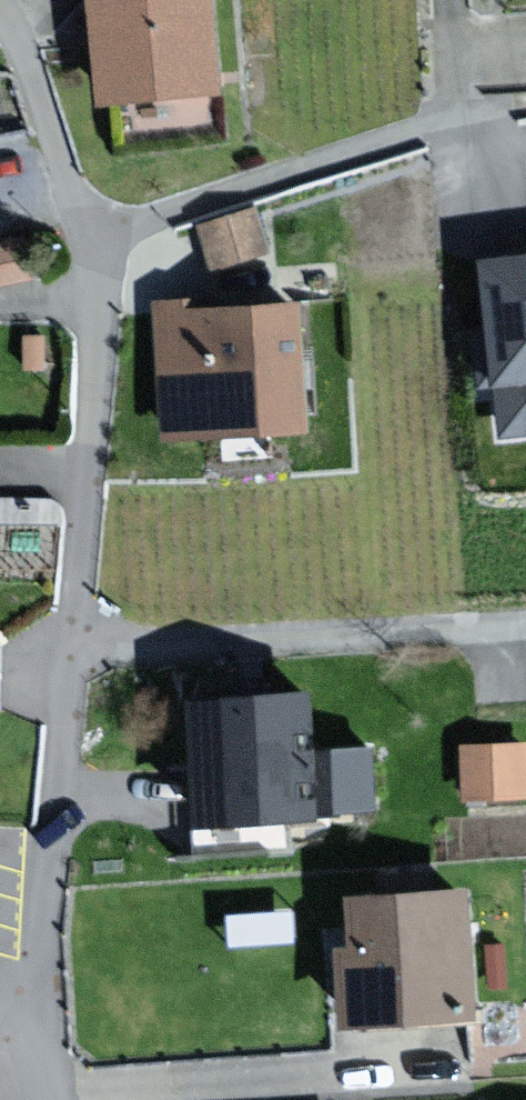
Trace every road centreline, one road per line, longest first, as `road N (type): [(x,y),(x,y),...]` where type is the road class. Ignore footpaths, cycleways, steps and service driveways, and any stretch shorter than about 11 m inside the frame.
road 1 (residential): [(67,654),(525,630)]
road 2 (residential): [(93,244),(98,311),(67,654)]
road 3 (residential): [(93,244),(458,121)]
road 4 (residential): [(67,654),(54,810),(18,1023)]
road 5 (residential): [(0,10),(93,244)]

